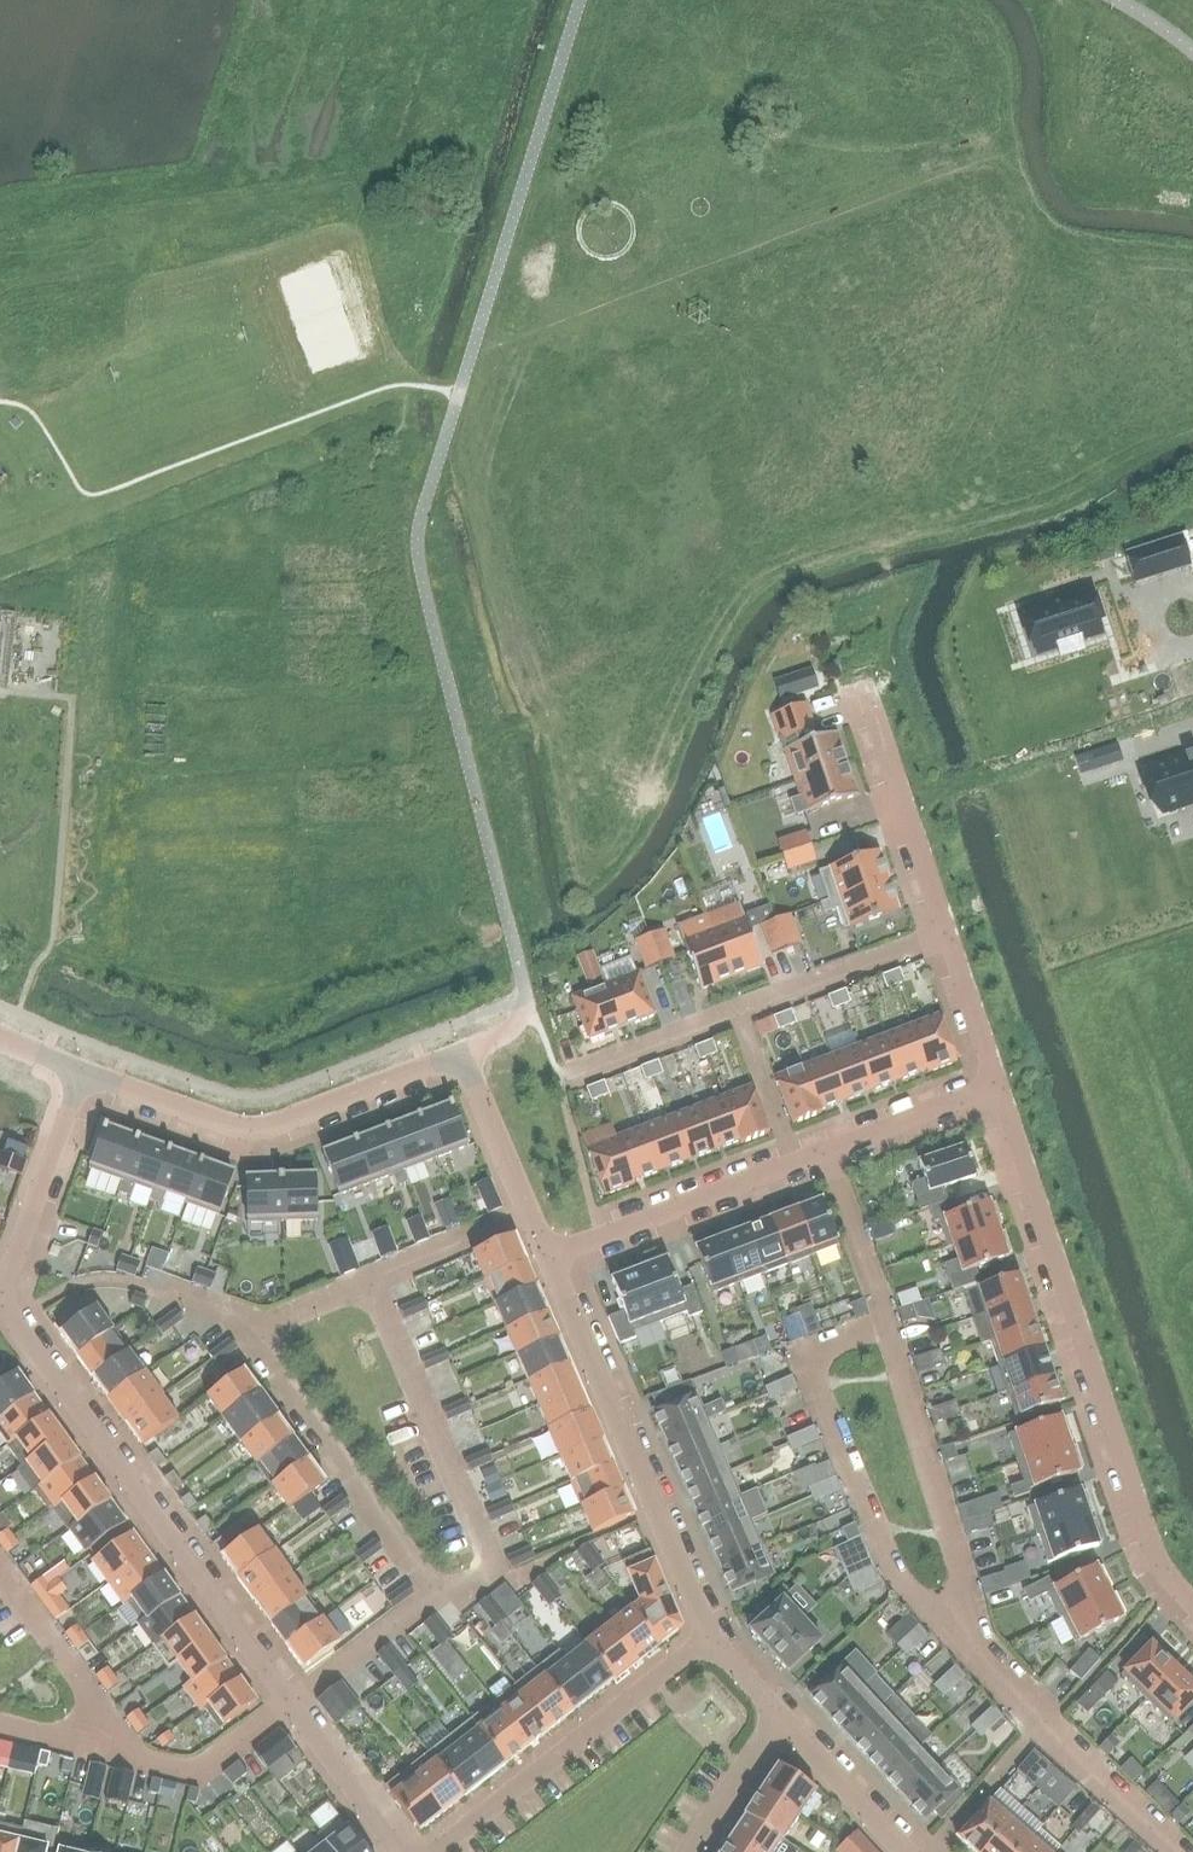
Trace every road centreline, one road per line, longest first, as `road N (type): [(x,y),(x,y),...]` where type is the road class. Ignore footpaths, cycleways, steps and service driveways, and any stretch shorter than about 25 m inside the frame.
road 1 (residential): [(290,1703),(432,1594),(242,1332),(527,1211)]
road 2 (residential): [(82,1072),(255,1128),(460,1053),(527,1211)]
road 3 (residential): [(1192,1605),(1148,1537),(998,1085)]
road 4 (residential): [(290,1703),(0,1305)]
road 5 (residential): [(998,1085),(547,1257)]
road 6 (residential): [(547,1257),(710,1639)]
road 7 (residential): [(947,934),(570,1076)]
road 8 (residential): [(434,1851),(710,1639)]
road 9 (residential): [(947,934),(865,689)]
road 10 (residential): [(82,1072),(0,1294)]
road 11 (residential): [(779,1714),(905,1851)]
road 12 (residential): [(398,1851),(290,1703)]
road 13 (residential): [(779,1714),(686,1851)]
road 14 (residential): [(998,1085),(947,934)]

